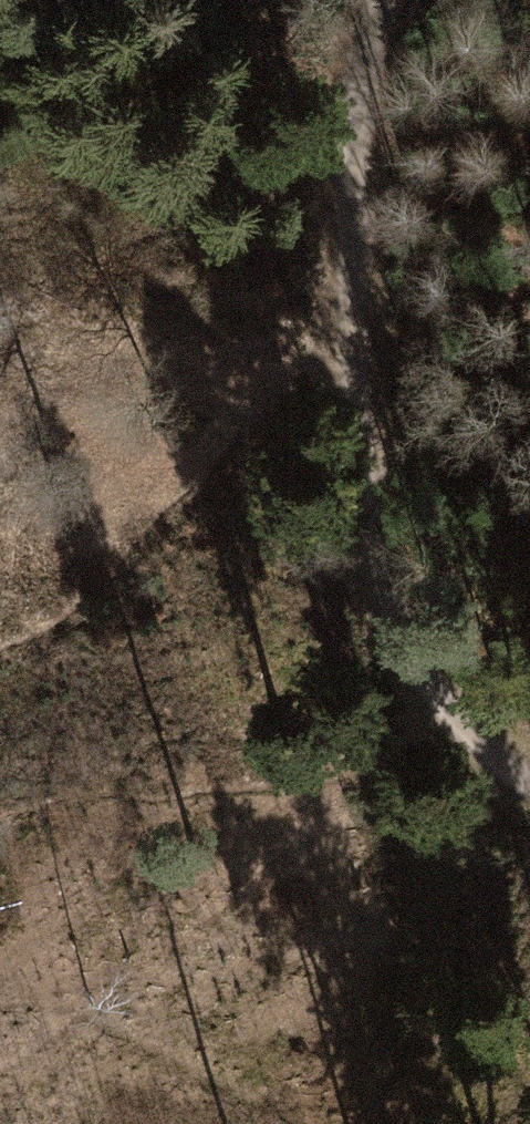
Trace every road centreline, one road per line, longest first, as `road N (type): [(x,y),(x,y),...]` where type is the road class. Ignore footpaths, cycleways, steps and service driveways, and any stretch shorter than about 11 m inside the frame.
road 1 (track): [(529,797),(388,637),(368,249),(397,0)]
road 2 (track): [(0,715),(95,660),(324,379),(529,292)]

